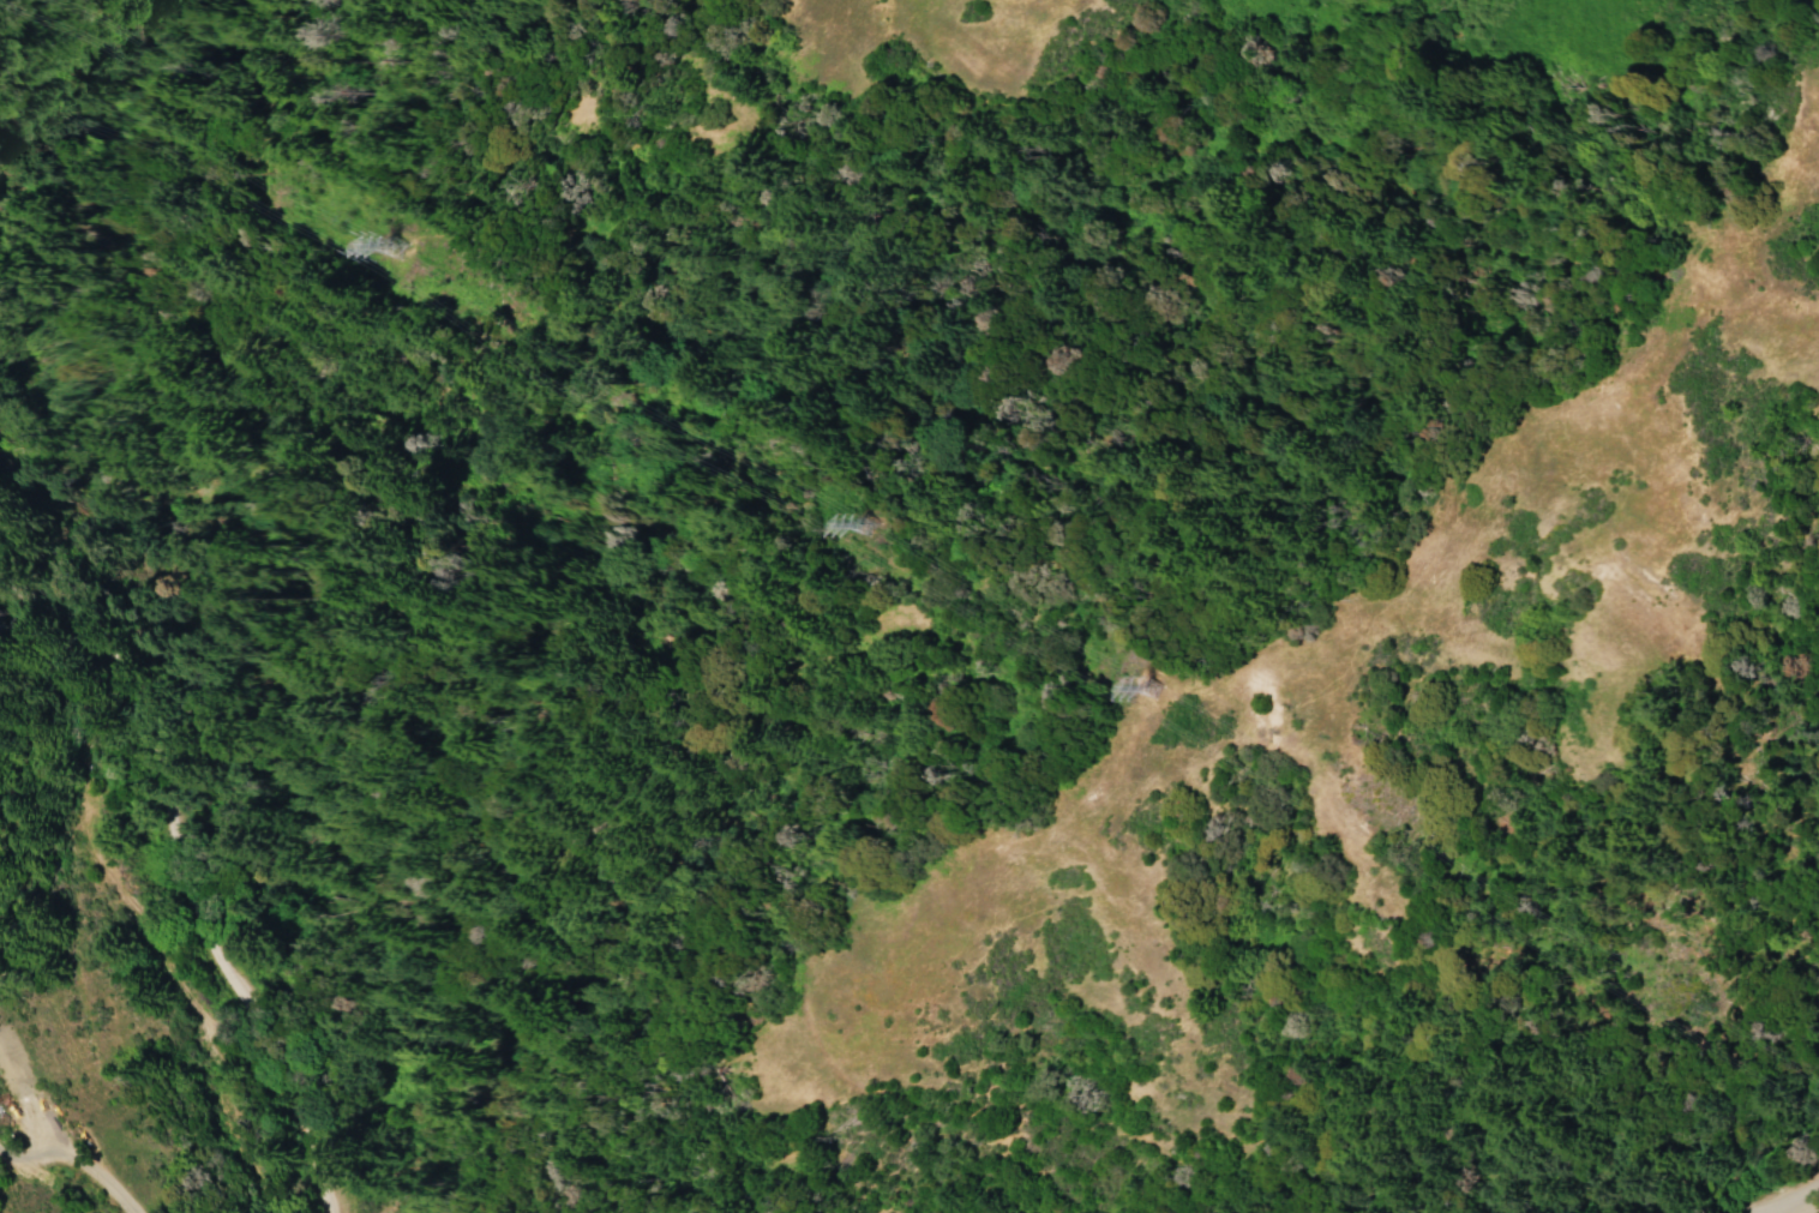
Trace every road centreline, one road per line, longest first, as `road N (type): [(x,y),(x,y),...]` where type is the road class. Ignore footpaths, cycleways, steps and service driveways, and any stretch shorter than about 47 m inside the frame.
road 1 (residential): [(325,1212),(295,1111),(222,962),(163,797),(112,690),(0,611)]

